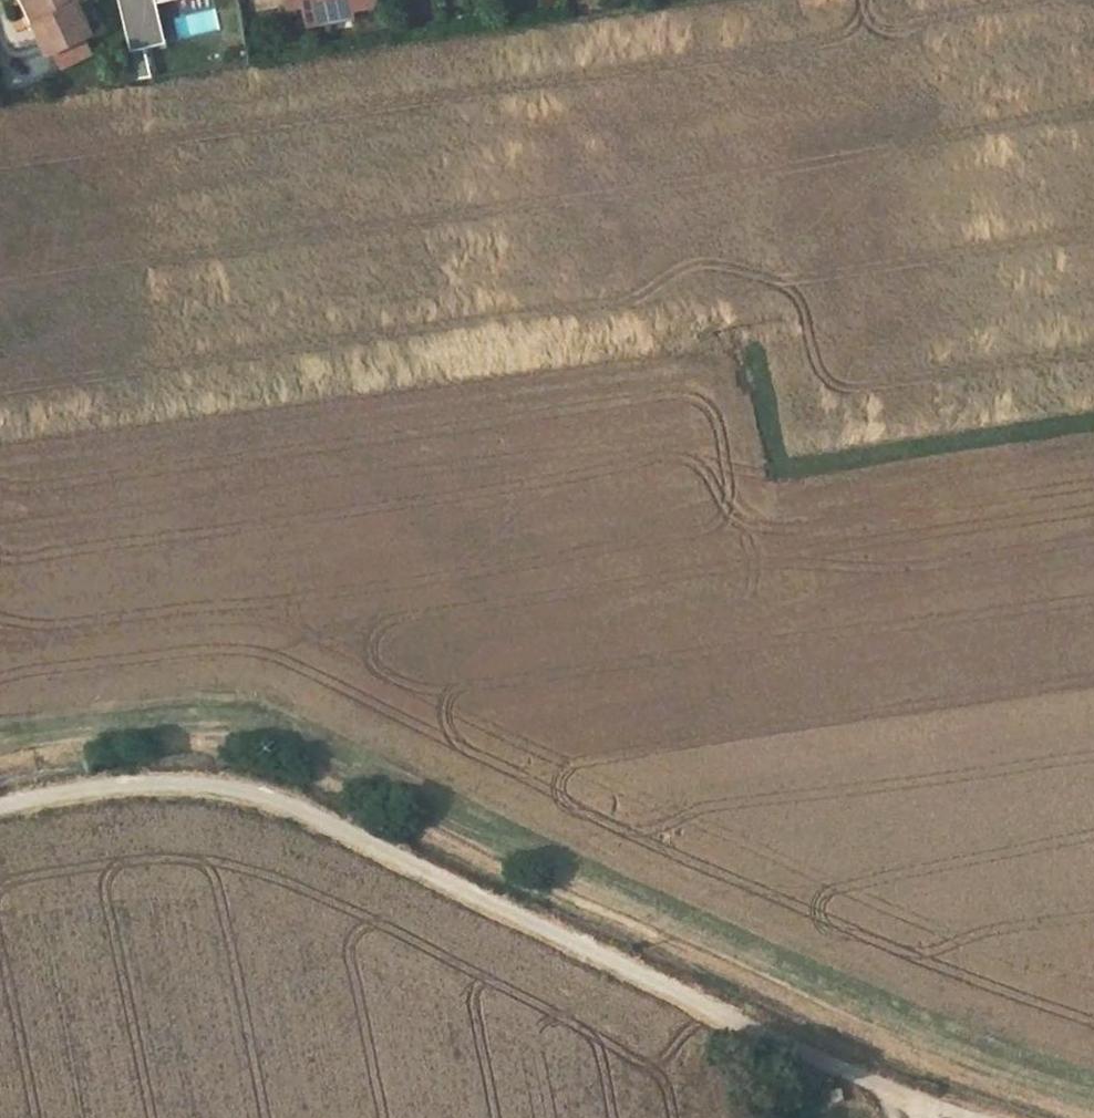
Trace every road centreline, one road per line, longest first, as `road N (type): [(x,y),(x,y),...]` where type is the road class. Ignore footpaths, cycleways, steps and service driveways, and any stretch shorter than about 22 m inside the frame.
road 1 (track): [(960,1117),(287,805),(219,788),(142,785),(0,807)]

